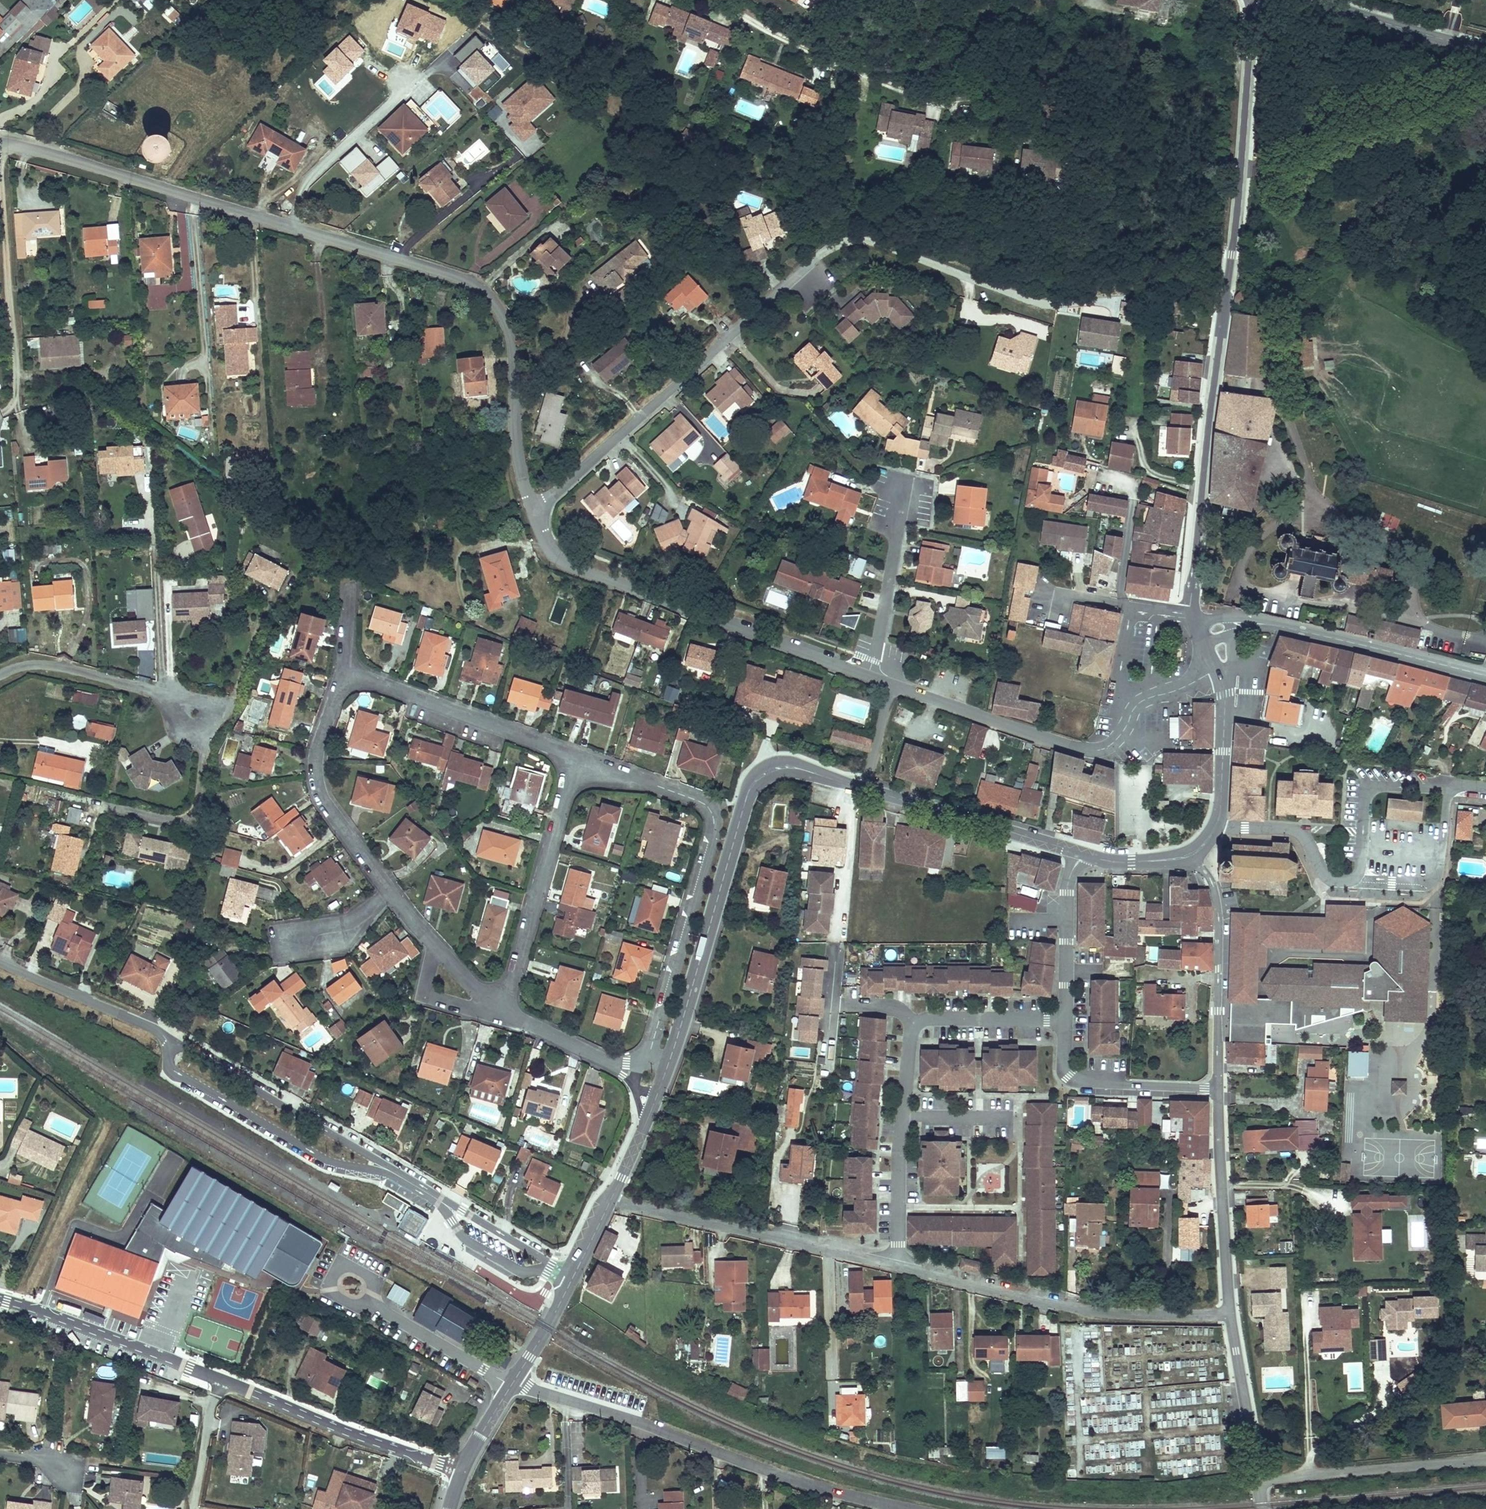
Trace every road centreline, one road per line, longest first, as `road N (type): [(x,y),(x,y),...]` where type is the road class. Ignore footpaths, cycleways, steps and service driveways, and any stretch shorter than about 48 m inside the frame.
road 1 (residential): [(535,514),(514,418),(512,340),(503,314),(477,284),(0,146)]
road 2 (residential): [(578,756),(366,680),(350,682),(335,696),(318,748),(316,777),(327,807),(435,948),(503,1009)]
road 3 (tertiary): [(1263,0),(1251,37),(1195,623)]
road 4 (residential): [(517,1377),(542,1393),(764,1469),(914,1508)]
road 5 (residential): [(648,1060),(714,820),(701,802),(578,756)]
road 6 (tertiary): [(673,1052),(742,813),(759,780),(781,770),(867,790)]
road 7 (residential): [(868,675),(572,563),(548,551),(535,514)]
road 8 (residential): [(535,514),(770,299),(798,277),(819,284)]
road 9 (residential): [(1485,788),(1370,784),(1356,879),(1344,882),(1329,877),(1297,832),(1218,824)]
road 10 (residential): [(900,1264),(1096,1311),(1232,1312)]
road 11 (residential): [(612,1200),(900,1264)]
road 12 (residential): [(172,1048),(172,1069),(314,1154),(397,1175)]
road 13 (residential): [(503,1009),(578,756)]
road 14 (residential): [(397,1175),(190,1049),(172,1048)]
road 15 (unclassified): [(722,0),(789,40),(954,105)]
road 16 (residential): [(463,1471),(226,1380)]
road 17 (residential): [(1123,735),(1097,749),(1068,744),(891,684)]
road 18 (residential): [(1065,1020),(921,1021),(912,1039),(903,1116)]
road 19 (residential): [(1195,854),(1219,910),(1220,1089)]
road 20 (residential): [(226,1380),(0,1300)]
road 21 (residential): [(1259,1482),(1485,1461)]
road 22 (tertiary): [(867,790),(1084,855)]
road 23 (residential): [(1220,1089),(1232,1312)]
road 24 (residential): [(0,674),(43,661),(72,666),(178,696),(200,711)]
road 25 (tertiary): [(1282,627),(1485,677)]
road 26 (residential): [(1220,1089),(1068,1076),(1065,1020)]
road 27 (residential): [(172,1048),(160,1032),(0,962)]
road 28 (residential): [(1195,623),(1136,609),(1131,616),(1116,685),(1142,720)]
road 29 (residential): [(868,675),(904,496)]
road 30 (tertiary): [(1485,49),(1310,0)]
road 31 (residential): [(1232,1312),(1259,1482)]
road 32 (residential): [(1084,855),(1068,879),(1065,1020)]
road 33 (residential): [(511,1387),(379,1307)]
road 34 (tertiary): [(1218,824),(1225,671)]
road 35 (residential): [(903,1116),(900,1264)]
road 36 (residential): [(443,1203),(471,1244),(518,1270),(550,1269)]
road 37 (residential): [(226,1380),(207,1419),(192,1508)]
road 38 (residential): [(550,1269),(443,1203)]
road 39 (residential): [(503,1009),(611,1065)]
road 40 (residential): [(379,1307),(345,1302),(331,1279),(352,1267),(375,1292)]

